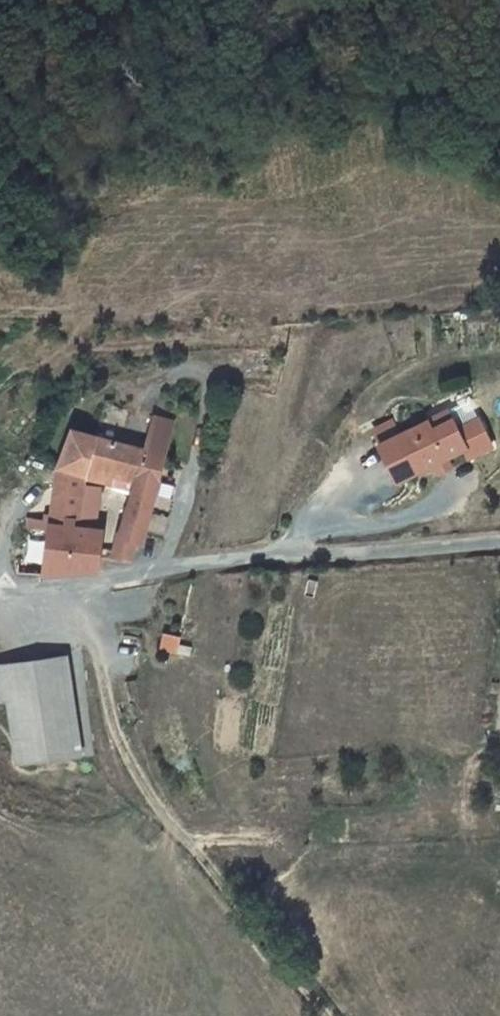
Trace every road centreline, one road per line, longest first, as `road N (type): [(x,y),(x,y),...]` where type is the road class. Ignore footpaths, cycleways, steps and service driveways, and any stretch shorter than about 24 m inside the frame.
road 1 (unclassified): [(0,589),(249,559),(499,542)]
road 2 (track): [(320,1015),(142,788),(110,714),(81,585)]

